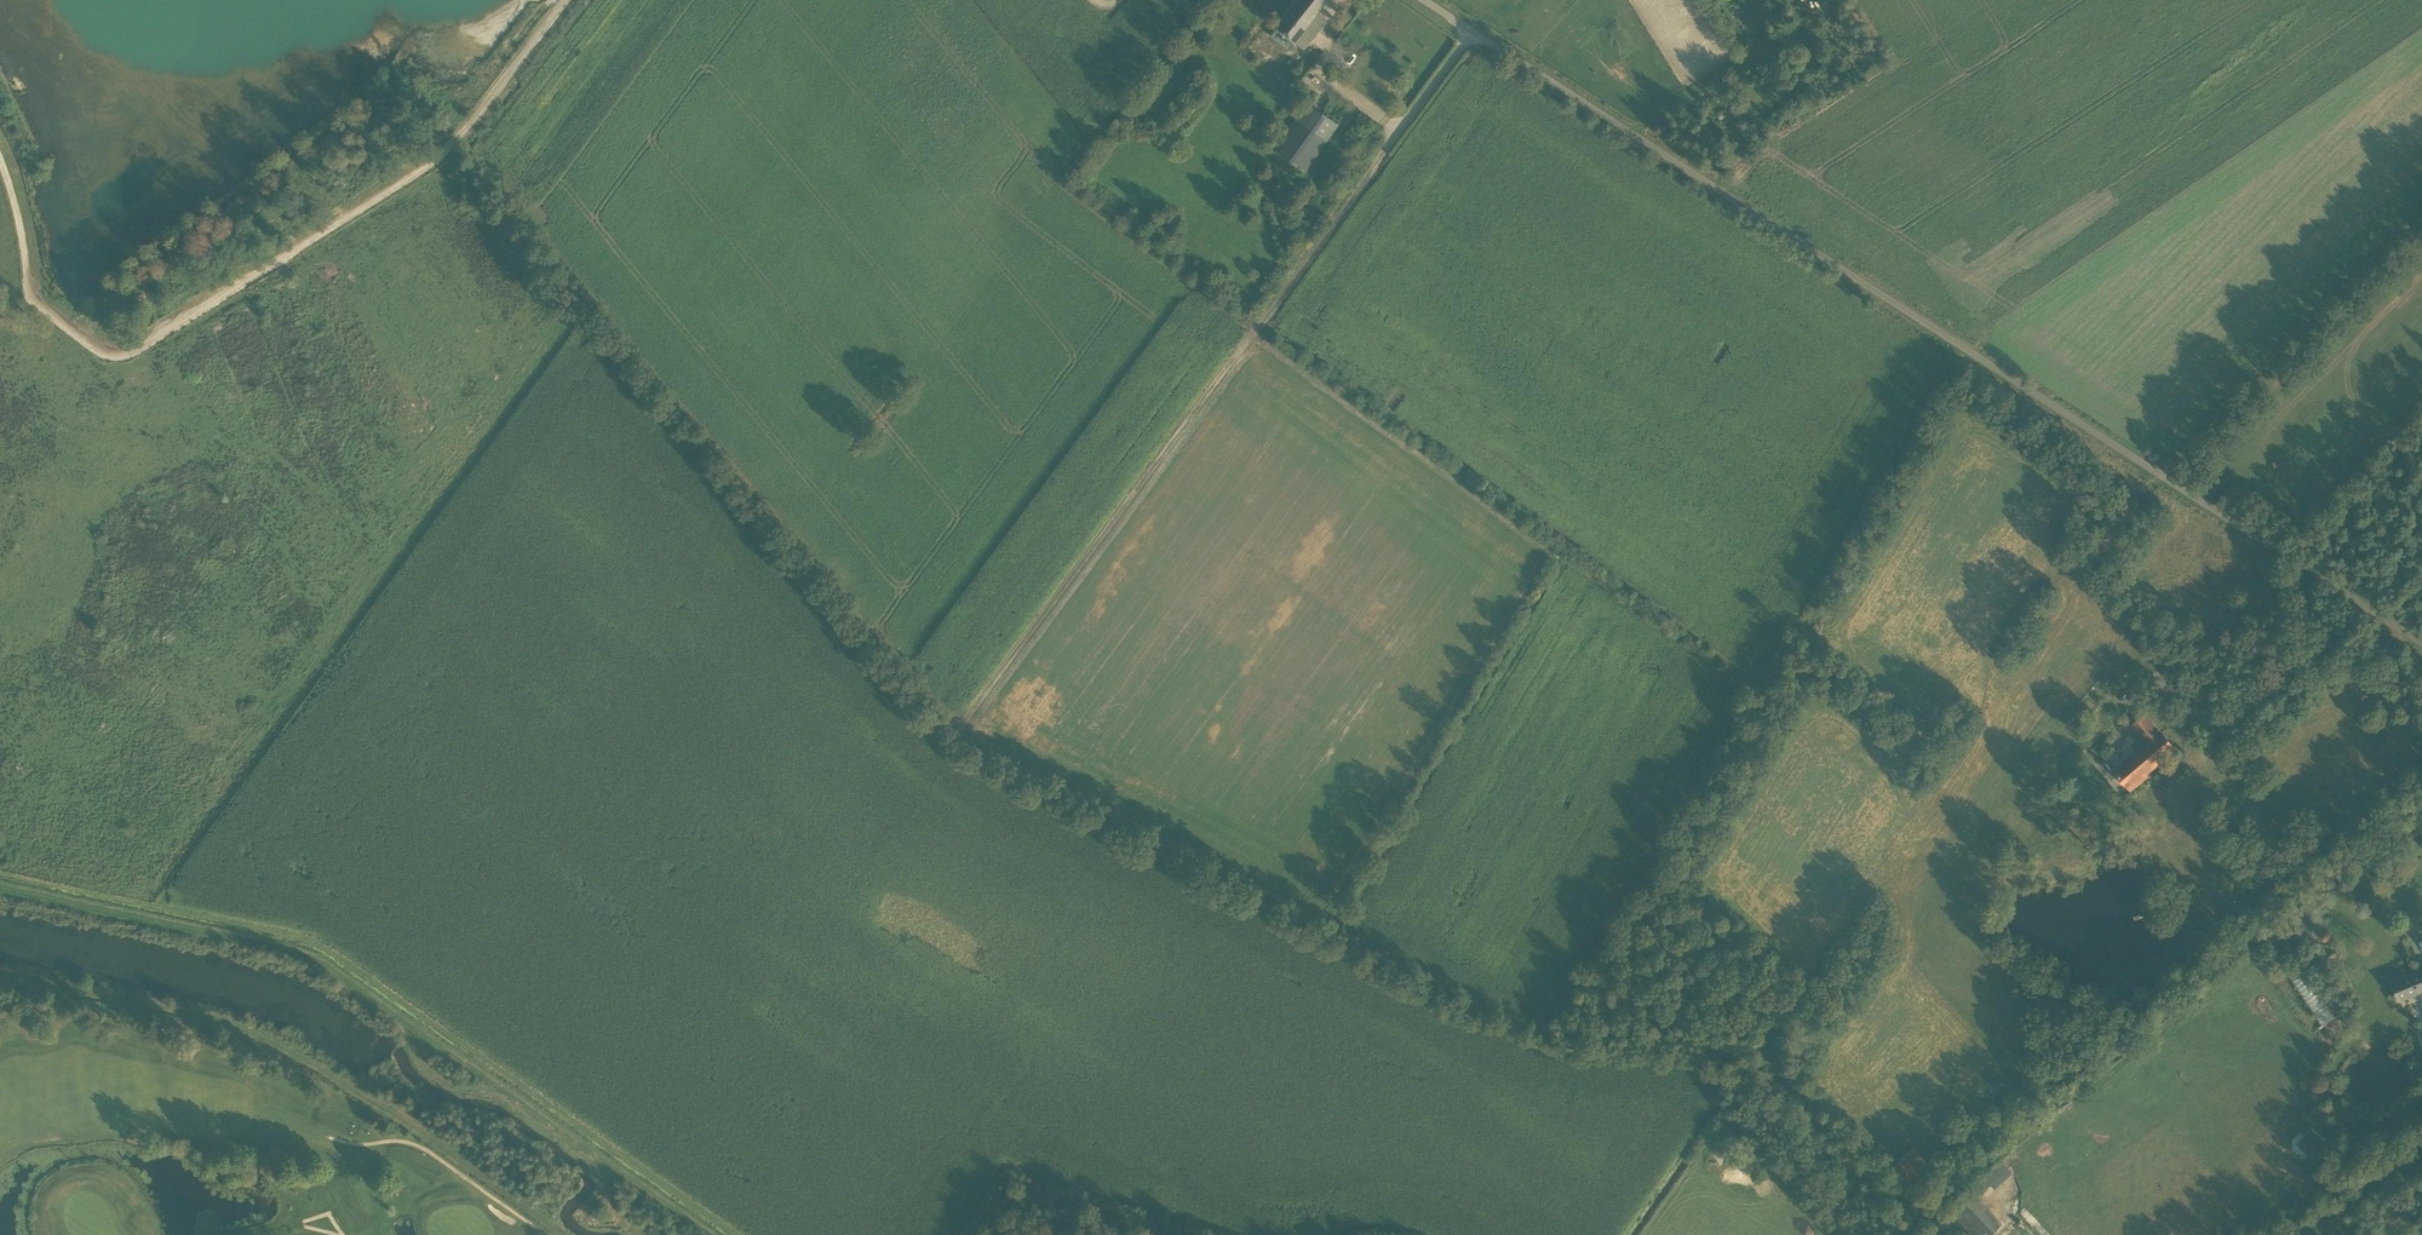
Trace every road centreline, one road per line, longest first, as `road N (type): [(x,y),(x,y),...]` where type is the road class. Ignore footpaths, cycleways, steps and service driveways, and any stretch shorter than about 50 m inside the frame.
road 1 (unclassified): [(2421,645),(1427,0)]
road 2 (track): [(565,0),(447,153),(130,353),(78,339),(31,293),(0,162)]
road 3 (track): [(0,885),(309,952),(714,1234)]
road 4 (track): [(564,1234),(252,1035),(0,976)]
road 5 (track): [(2162,475),(2087,558),(2043,585),(2006,628),(1979,725),(1895,833),(1886,857),(1902,937)]
road 6 (track): [(2421,208),(2159,473)]
road 7 (track): [(2290,1234),(2421,1148)]

